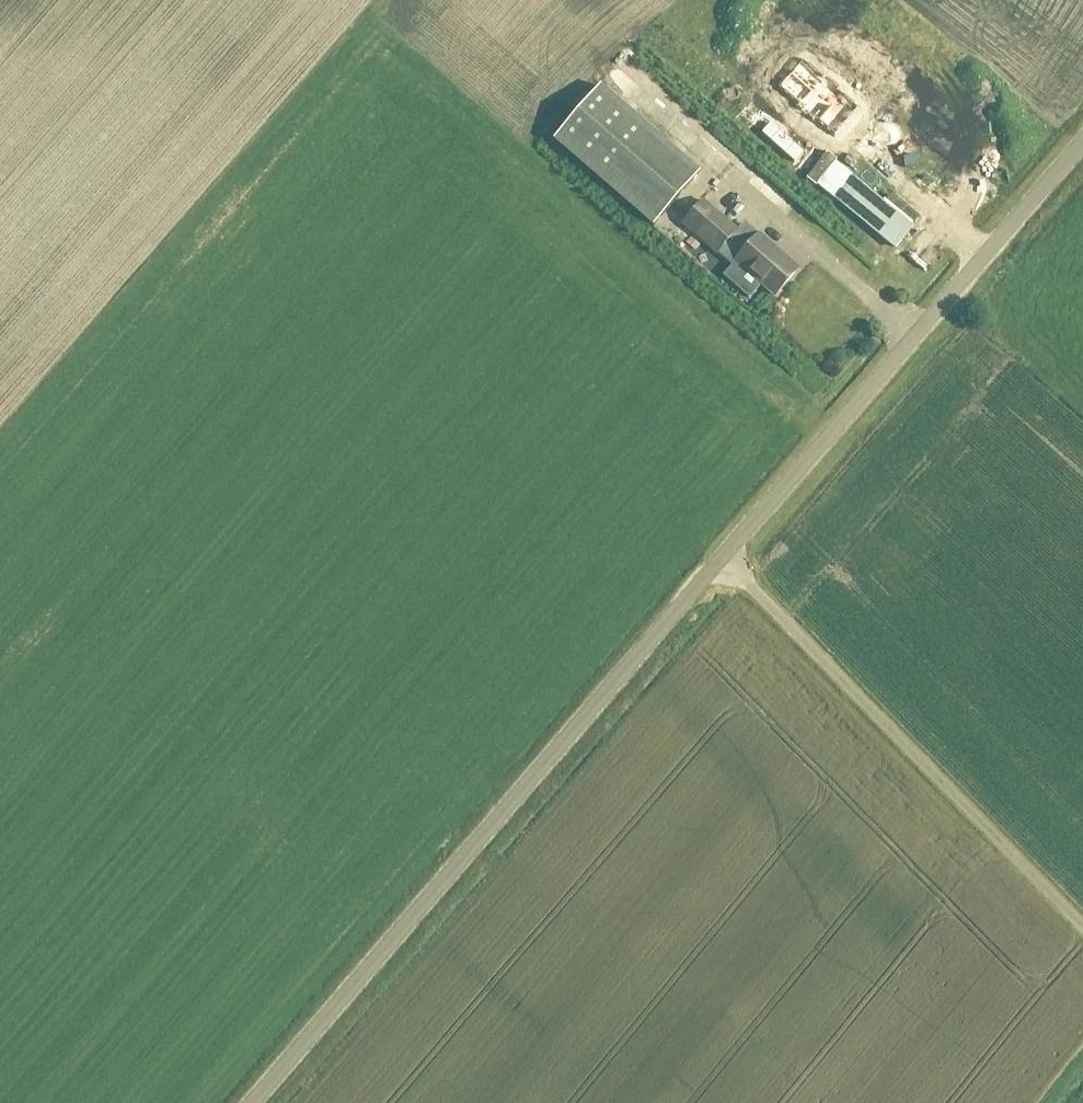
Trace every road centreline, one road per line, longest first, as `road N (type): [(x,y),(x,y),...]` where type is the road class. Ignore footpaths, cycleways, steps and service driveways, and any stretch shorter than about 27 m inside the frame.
road 1 (unclassified): [(253,1102),(1082,146)]

